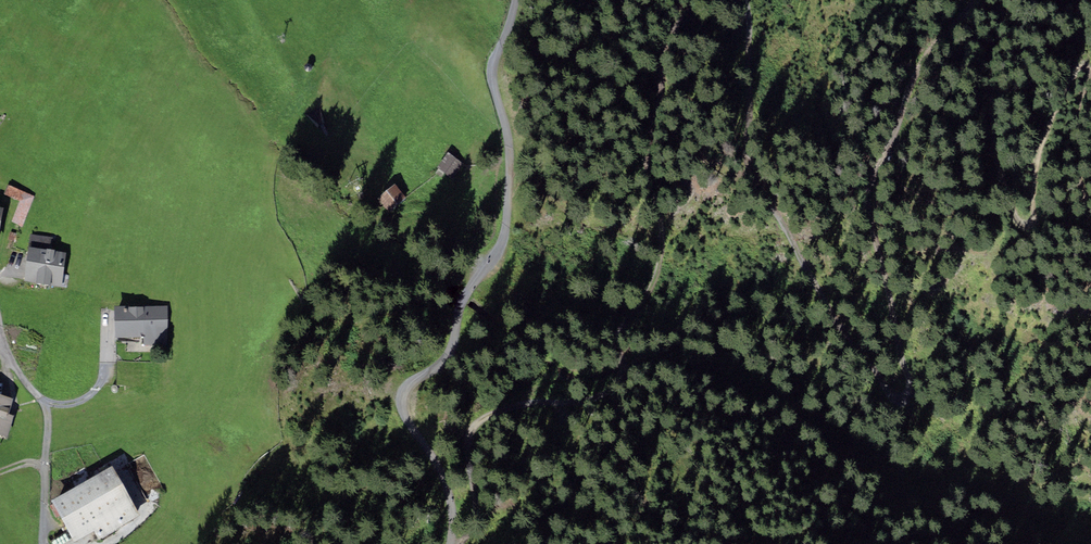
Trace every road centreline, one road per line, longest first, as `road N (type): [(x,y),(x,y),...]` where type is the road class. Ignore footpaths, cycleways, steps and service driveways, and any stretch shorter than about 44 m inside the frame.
road 1 (track): [(956,0),(868,166),(881,280),(900,340),(902,399),(865,383),(813,297),(741,141),(741,0)]
road 2 (track): [(680,0),(633,158),(662,233),(596,391),(511,398),(481,421),(468,445),(475,492),(453,543)]
road 3 (track): [(516,0),(494,64),(511,150),(507,222),(465,297),(447,352),(403,401),(448,490),(448,543)]
road 4 (track): [(44,543),(50,415),(41,400)]

